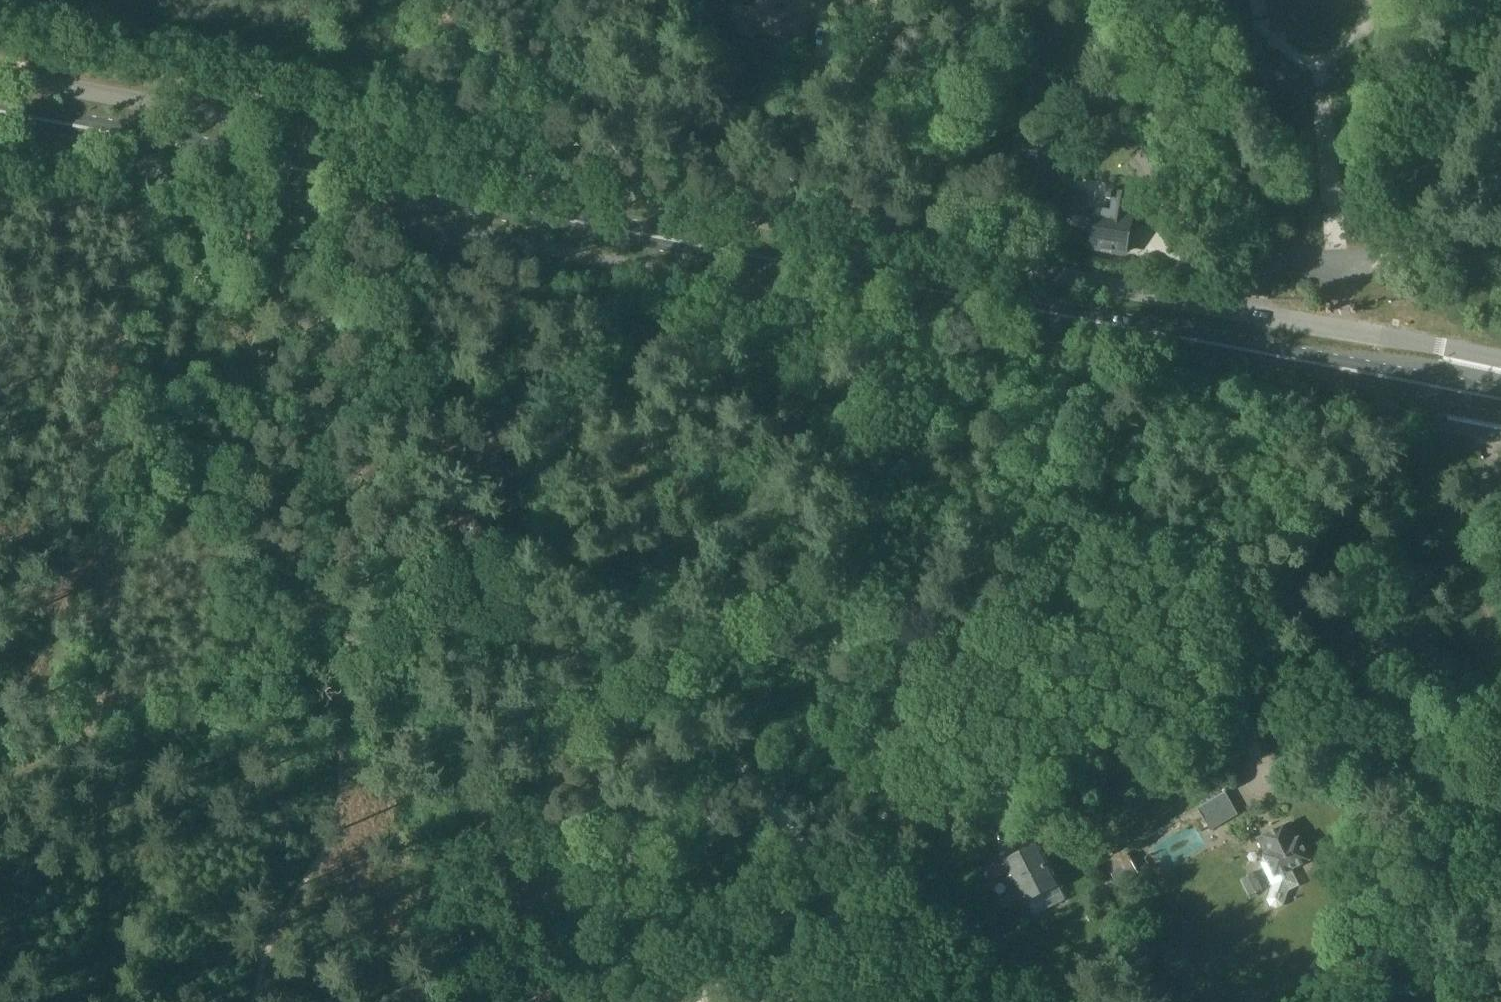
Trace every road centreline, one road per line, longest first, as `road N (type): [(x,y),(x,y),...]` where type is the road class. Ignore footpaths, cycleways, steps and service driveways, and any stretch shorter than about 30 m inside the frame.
road 1 (unclassified): [(0,69),(1500,359)]
road 2 (primary): [(1500,400),(0,124)]
road 3 (unclassified): [(1500,434),(976,337),(685,274)]
road 4 (track): [(849,930),(829,884),(749,774),(600,619),(552,557),(540,522),(539,460),(561,423),(644,366),(673,324),(685,274)]
road 5 (track): [(1184,400),(1036,554),(988,684),(980,749),(1006,815),(1045,812),(1163,732),(1235,642)]
road 6 (track): [(121,173),(87,724),(0,767)]
road 7 (track): [(1260,773),(1235,642),(1237,481),(1184,400)]
road 8 (track): [(87,724),(119,1001)]
road 9 (track): [(829,884),(788,911),(738,966),(740,1001)]

